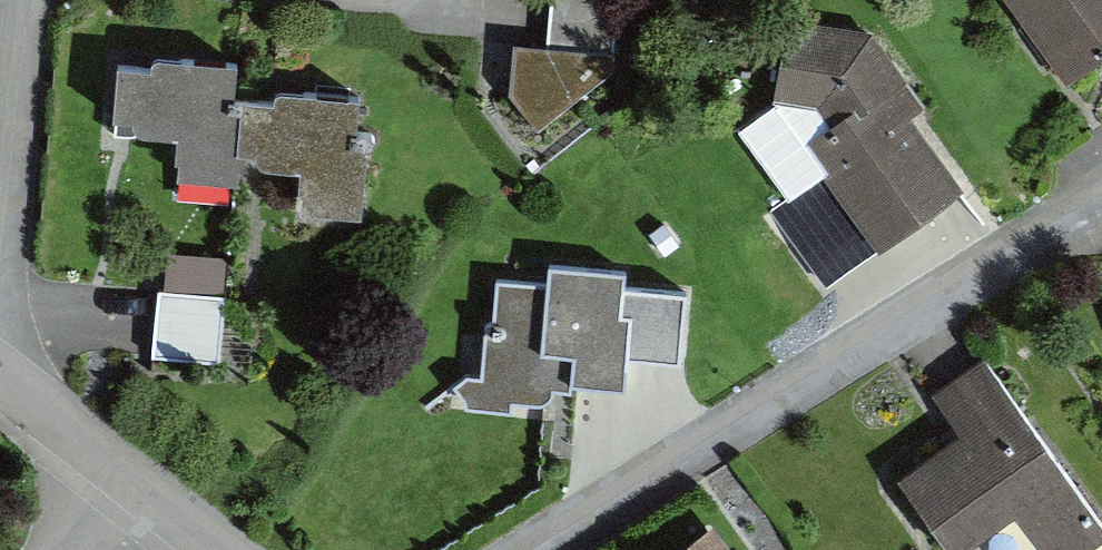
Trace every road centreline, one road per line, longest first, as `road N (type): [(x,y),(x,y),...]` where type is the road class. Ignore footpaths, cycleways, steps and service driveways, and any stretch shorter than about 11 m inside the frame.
road 1 (residential): [(549,549),(1101,205)]
road 2 (unclassified): [(0,180),(14,0)]
road 3 (residential): [(0,385),(126,488)]

